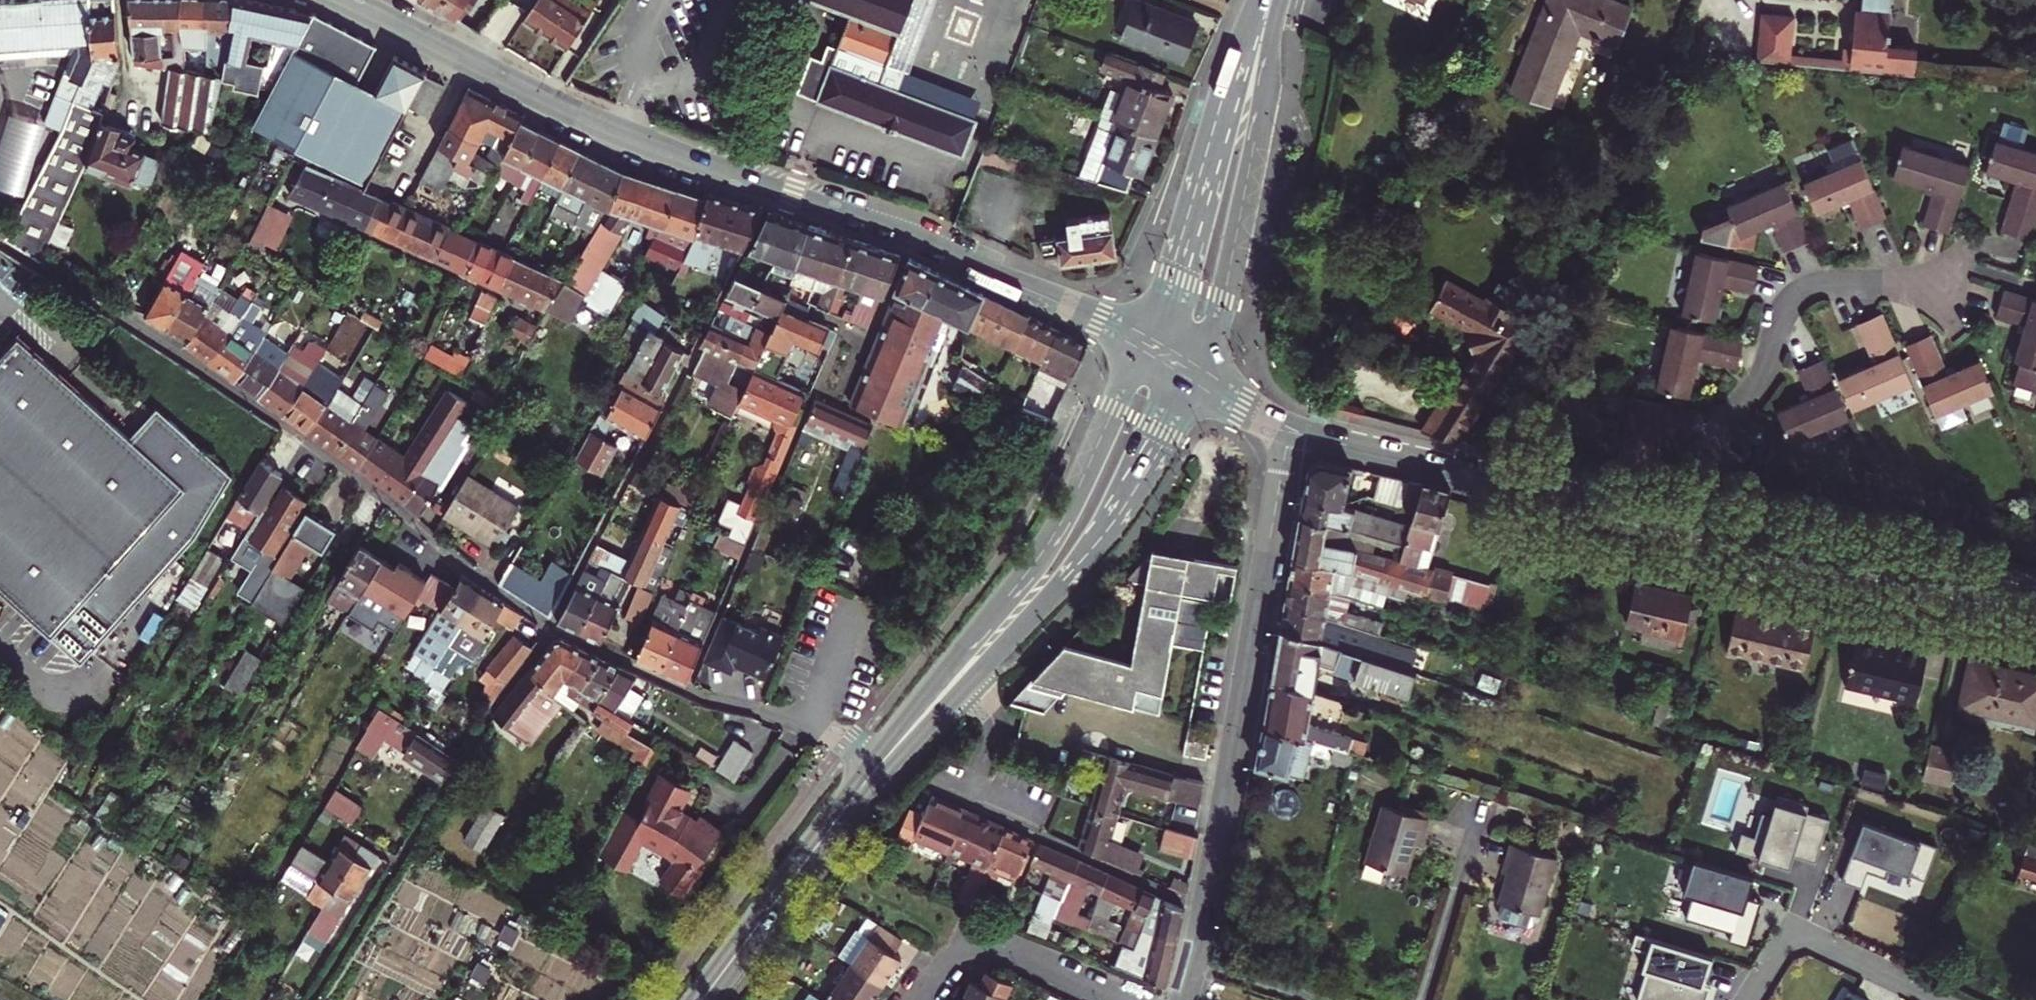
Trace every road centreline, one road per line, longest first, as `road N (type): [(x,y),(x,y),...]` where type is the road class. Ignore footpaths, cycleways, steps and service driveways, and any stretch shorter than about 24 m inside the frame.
road 1 (tertiary): [(1145,349),(932,247),(598,126),(342,0)]
road 2 (residential): [(1182,999),(1289,430)]
road 3 (secondary): [(876,769),(966,688),(1097,545),(1188,374)]
road 4 (secondary): [(1145,349),(1071,511),(925,690),(876,769)]
road 5 (tertiary): [(1692,519),(1289,430)]
road 6 (residential): [(1692,519),(1718,443),(1757,384),(1797,294),(1838,286),(1958,293)]
road 7 (secondary): [(1188,374),(1231,266),(1271,0)]
road 8 (secondary): [(1269,0),(1236,61),(1179,265),(1145,349)]
road 9 (tertiary): [(2035,601),(1692,519)]
road 10 (secondary): [(876,769),(703,999)]
road 11 (residential): [(1937,999),(1797,929),(1753,999)]
road 12 (residential): [(1120,999),(1009,949),(983,946),(952,962),(923,999)]

